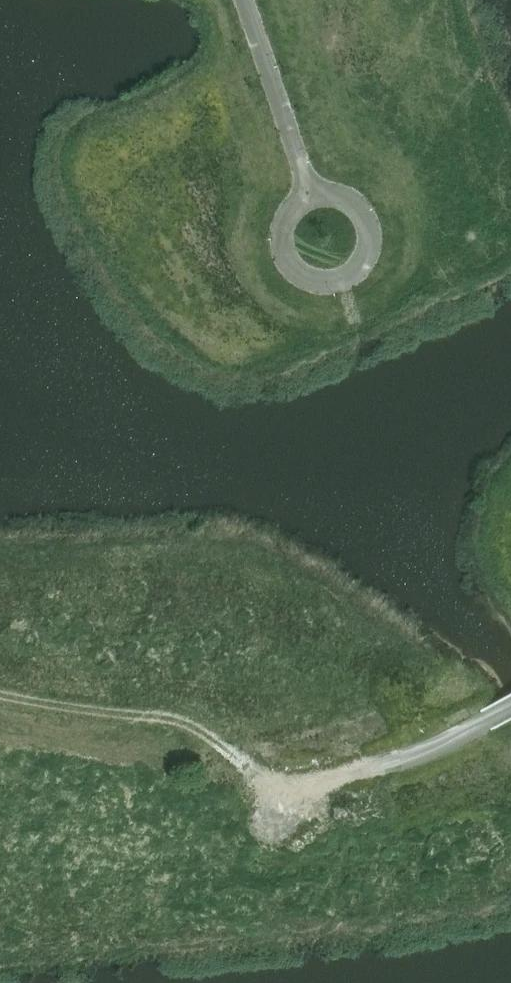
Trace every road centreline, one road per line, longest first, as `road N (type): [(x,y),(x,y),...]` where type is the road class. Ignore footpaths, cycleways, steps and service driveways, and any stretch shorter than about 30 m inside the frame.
road 1 (track): [(272,776),(0,725)]
road 2 (residential): [(307,192),(345,196),(370,219),(372,250),(359,270),(334,282),(303,277),(285,256),(280,235),(289,212)]
road 3 (residential): [(510,705),(397,764),(272,776)]
road 4 (residential): [(245,0),(307,192)]

